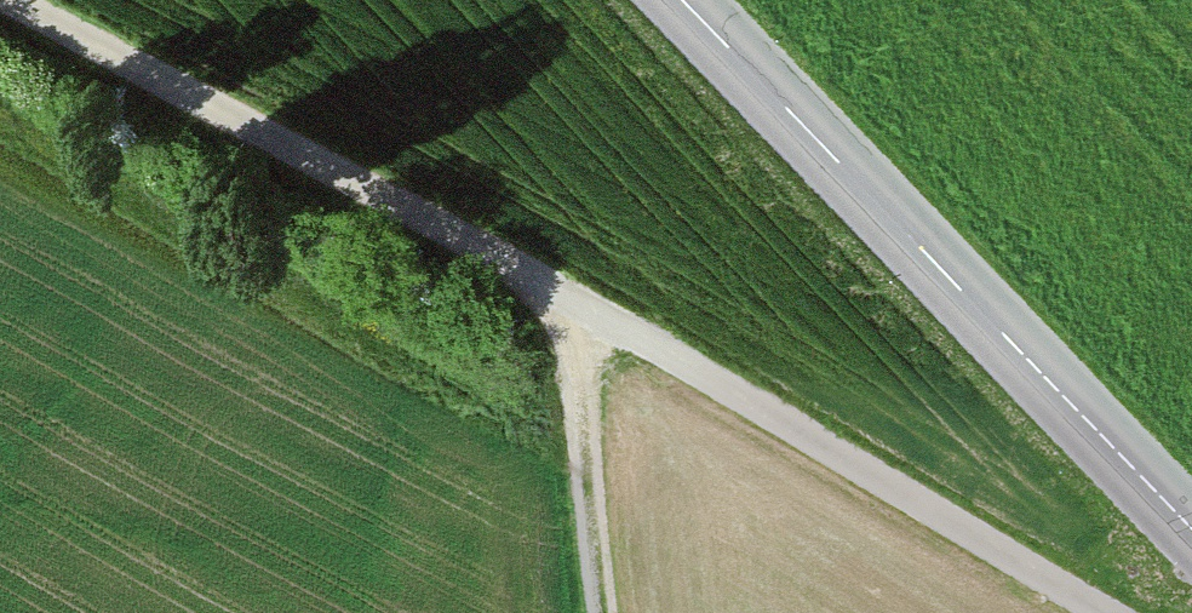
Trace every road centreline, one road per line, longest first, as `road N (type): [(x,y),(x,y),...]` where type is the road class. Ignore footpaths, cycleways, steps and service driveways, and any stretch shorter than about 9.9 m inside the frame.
road 1 (residential): [(6,0),(1103,612)]
road 2 (secondary): [(684,0),(1191,527)]
road 3 (track): [(586,319),(602,612)]

